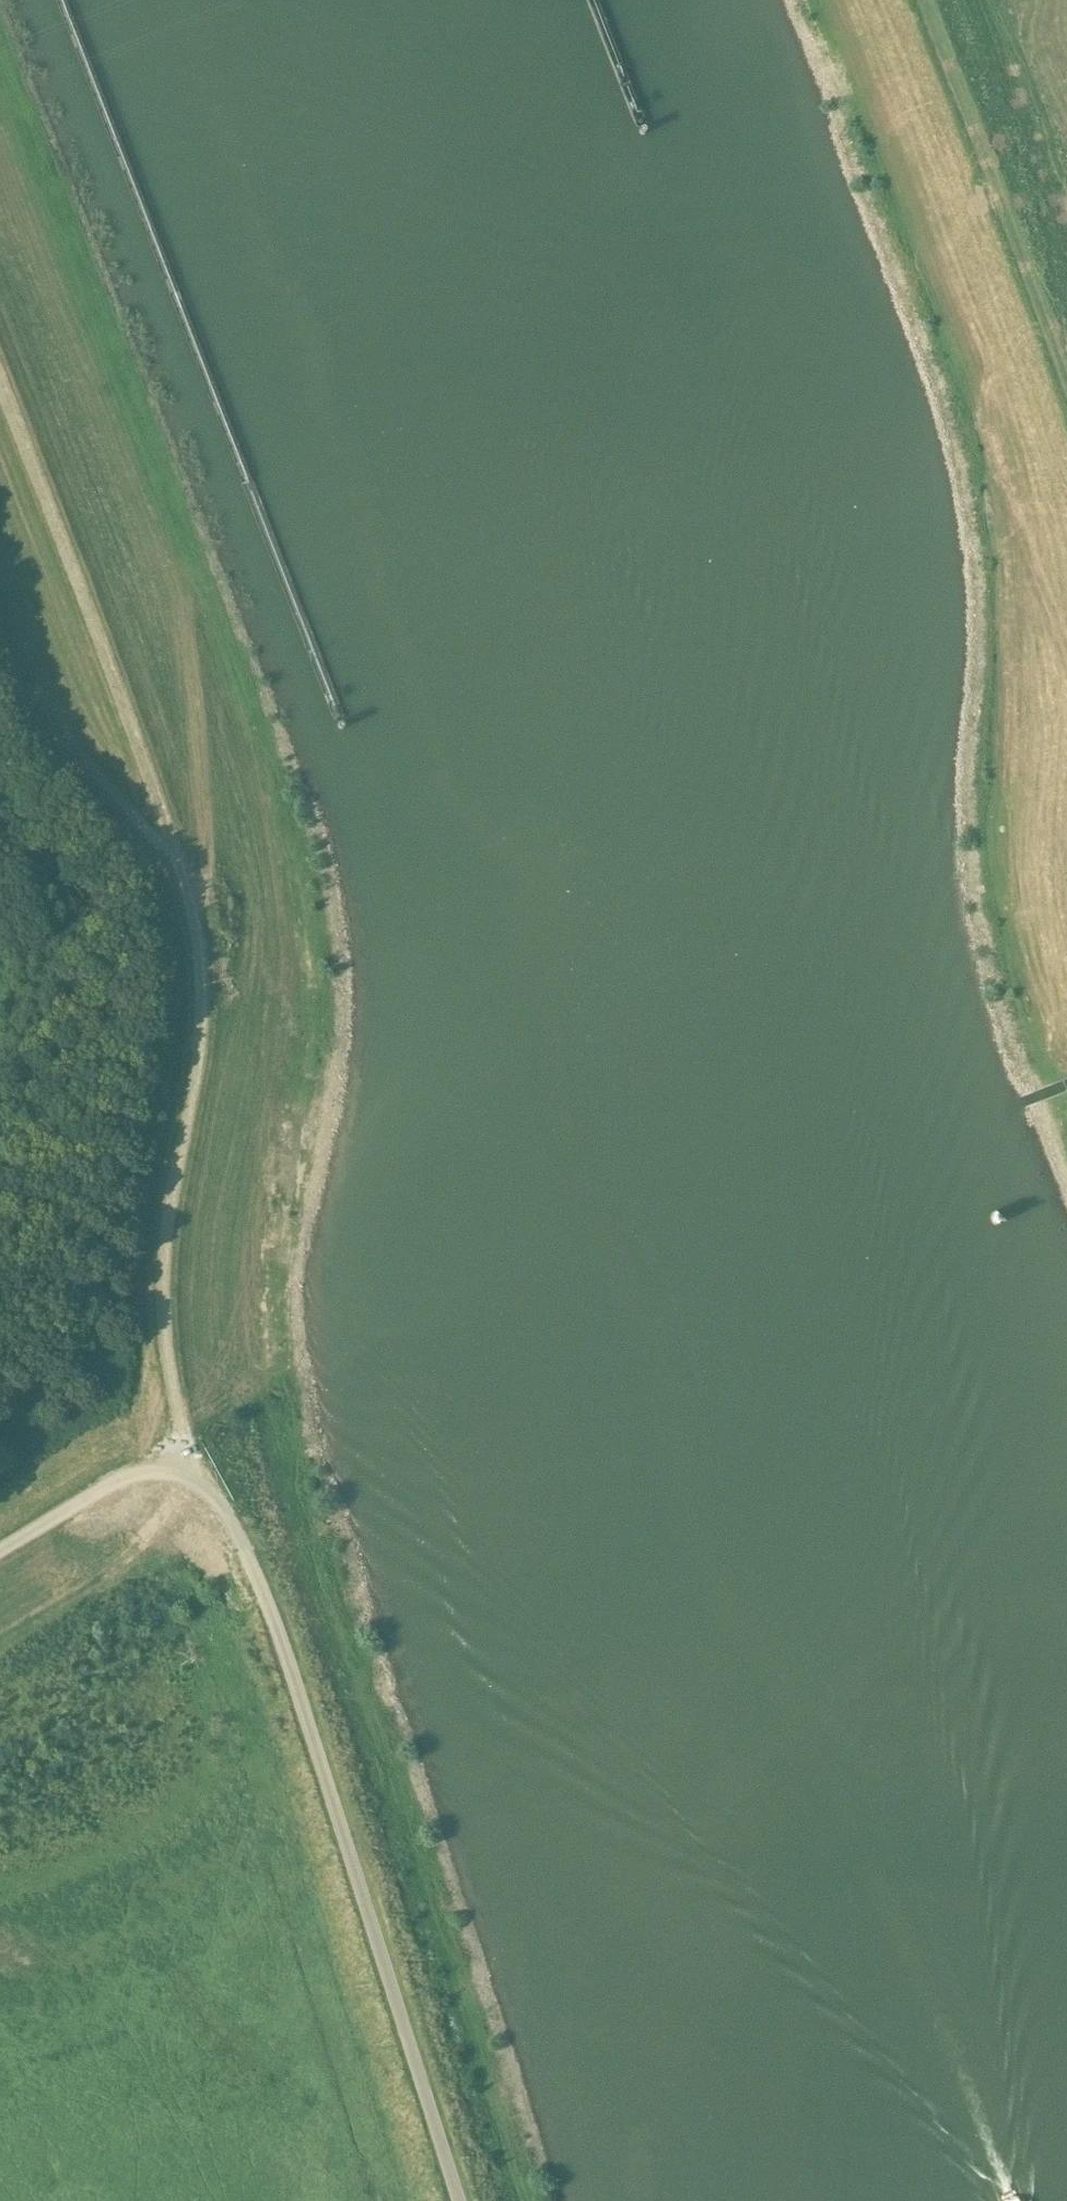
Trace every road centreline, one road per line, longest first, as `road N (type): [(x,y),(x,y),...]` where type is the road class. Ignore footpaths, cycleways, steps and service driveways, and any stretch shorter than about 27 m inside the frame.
road 1 (unclassified): [(0,1553),(127,1479),(157,1473),(209,1499),(232,1526),(271,1613),(458,2200)]

